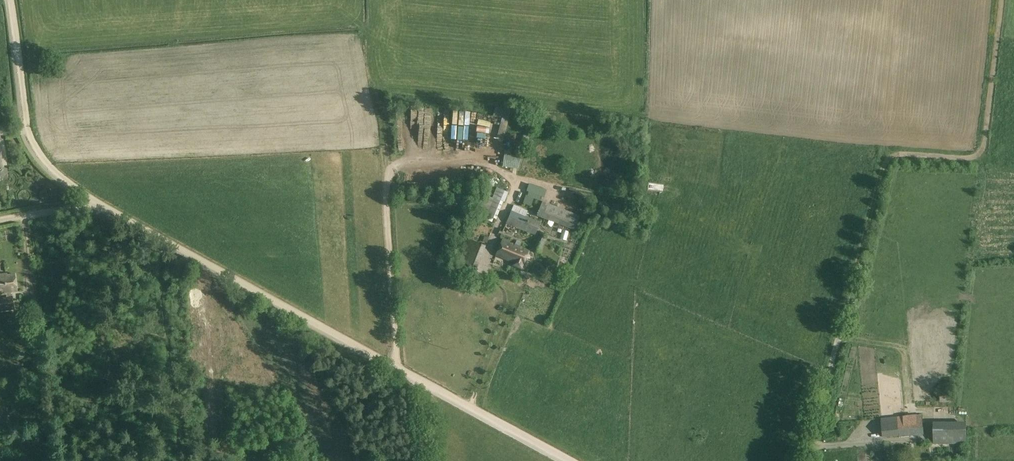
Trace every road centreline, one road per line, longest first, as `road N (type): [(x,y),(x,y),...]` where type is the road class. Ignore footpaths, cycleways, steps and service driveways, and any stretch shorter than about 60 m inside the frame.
road 1 (track): [(571,460),(93,203),(44,160),(27,131),(11,0)]
road 2 (track): [(999,0),(979,155),(900,155),(885,164),(846,313)]
road 3 (track): [(428,162),(406,164),(386,180),(397,366)]

